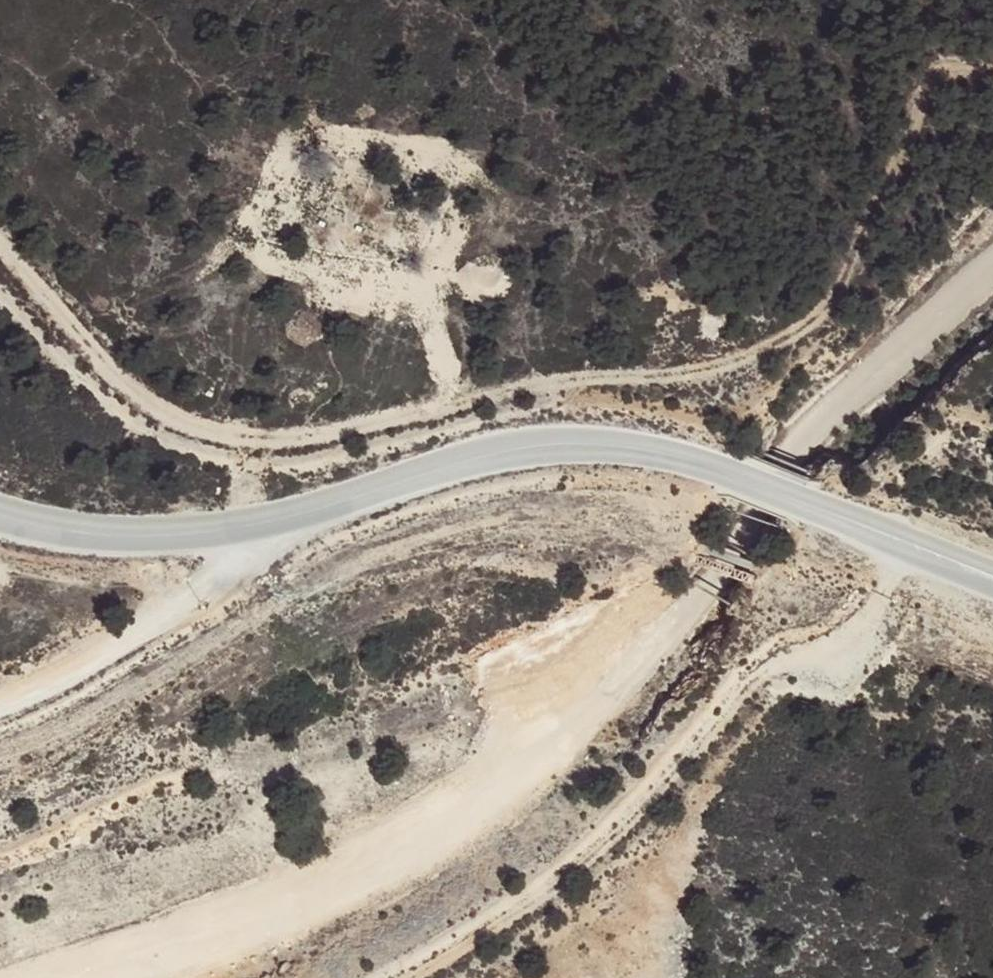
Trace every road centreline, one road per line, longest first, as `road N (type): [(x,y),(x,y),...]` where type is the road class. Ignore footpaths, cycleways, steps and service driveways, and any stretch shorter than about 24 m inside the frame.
road 1 (track): [(992,70),(960,68),(929,83),(841,286),(821,312),(787,338),(705,377),(596,378),(313,439),(259,438),(165,413),(116,371),(0,236)]
road 2 (unclassified): [(0,516),(124,536),(198,536),(271,524),(478,459),(589,445),(764,480),(992,575)]
road 3 (track): [(169,977),(248,950),(367,891),(479,816),(606,694)]
road 4 (track): [(0,709),(181,619),(372,493)]

